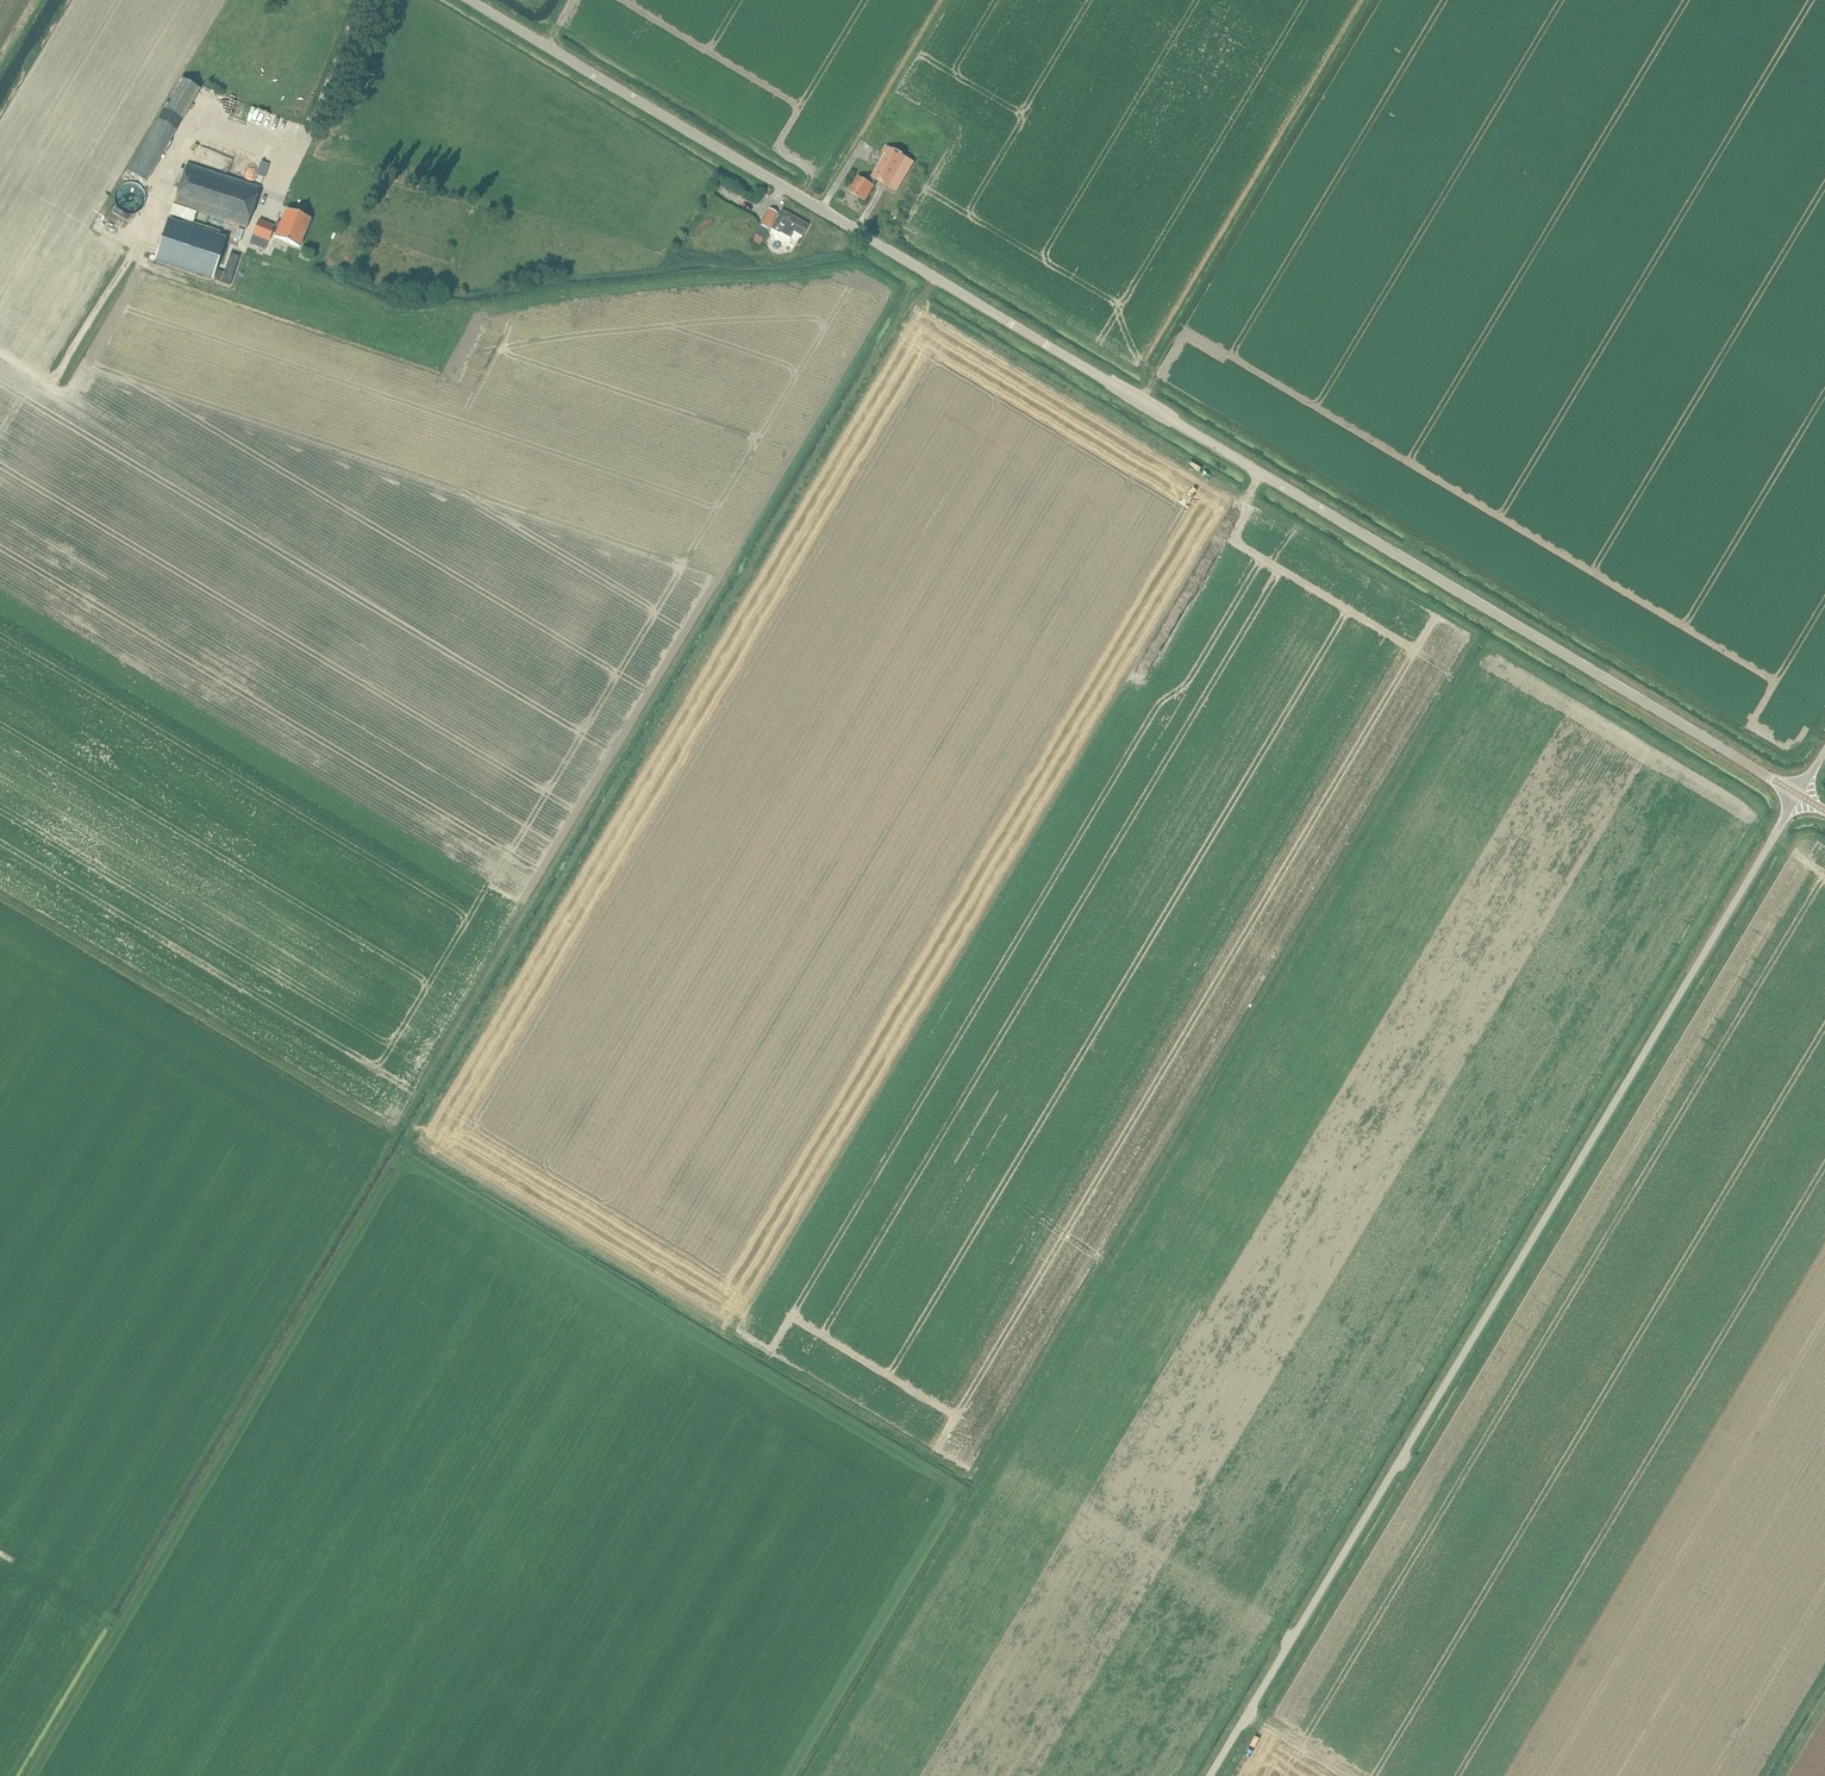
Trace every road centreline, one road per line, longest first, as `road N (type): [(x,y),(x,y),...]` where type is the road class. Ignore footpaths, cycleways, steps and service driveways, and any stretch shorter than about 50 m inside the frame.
road 1 (unclassified): [(1798,790),(473,0)]
road 2 (unclassified): [(1206,1775),(1798,790)]
road 3 (unclassified): [(311,114),(352,0)]

